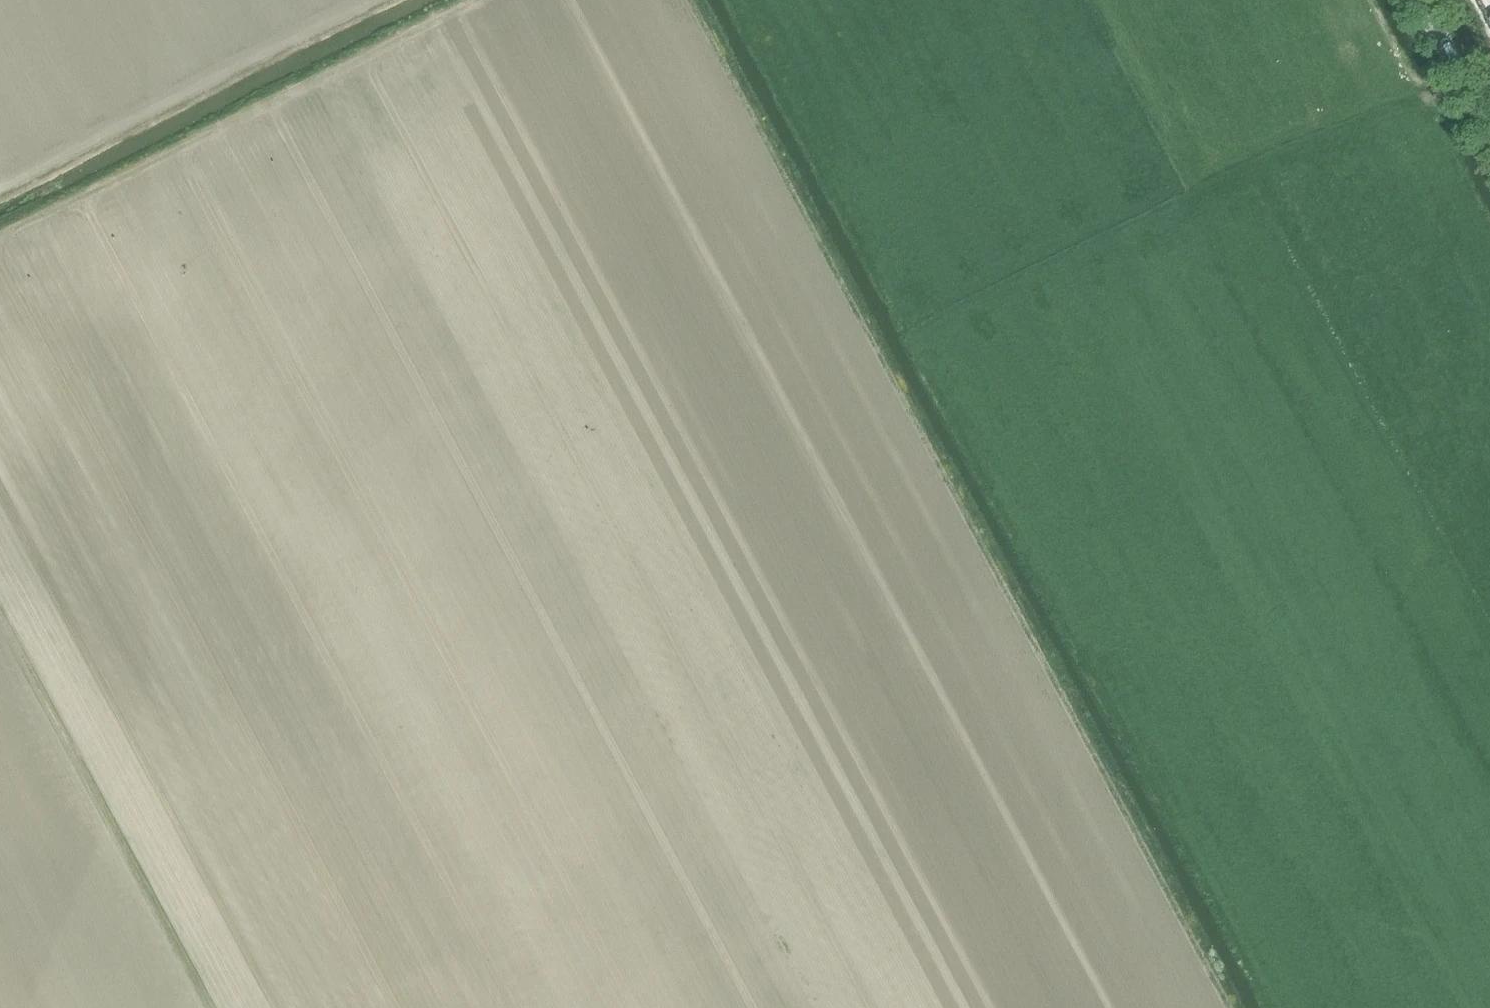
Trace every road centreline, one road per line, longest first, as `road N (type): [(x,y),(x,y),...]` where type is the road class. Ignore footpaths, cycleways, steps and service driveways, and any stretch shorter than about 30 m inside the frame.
road 1 (tertiary): [(1489,132),(1420,0)]

